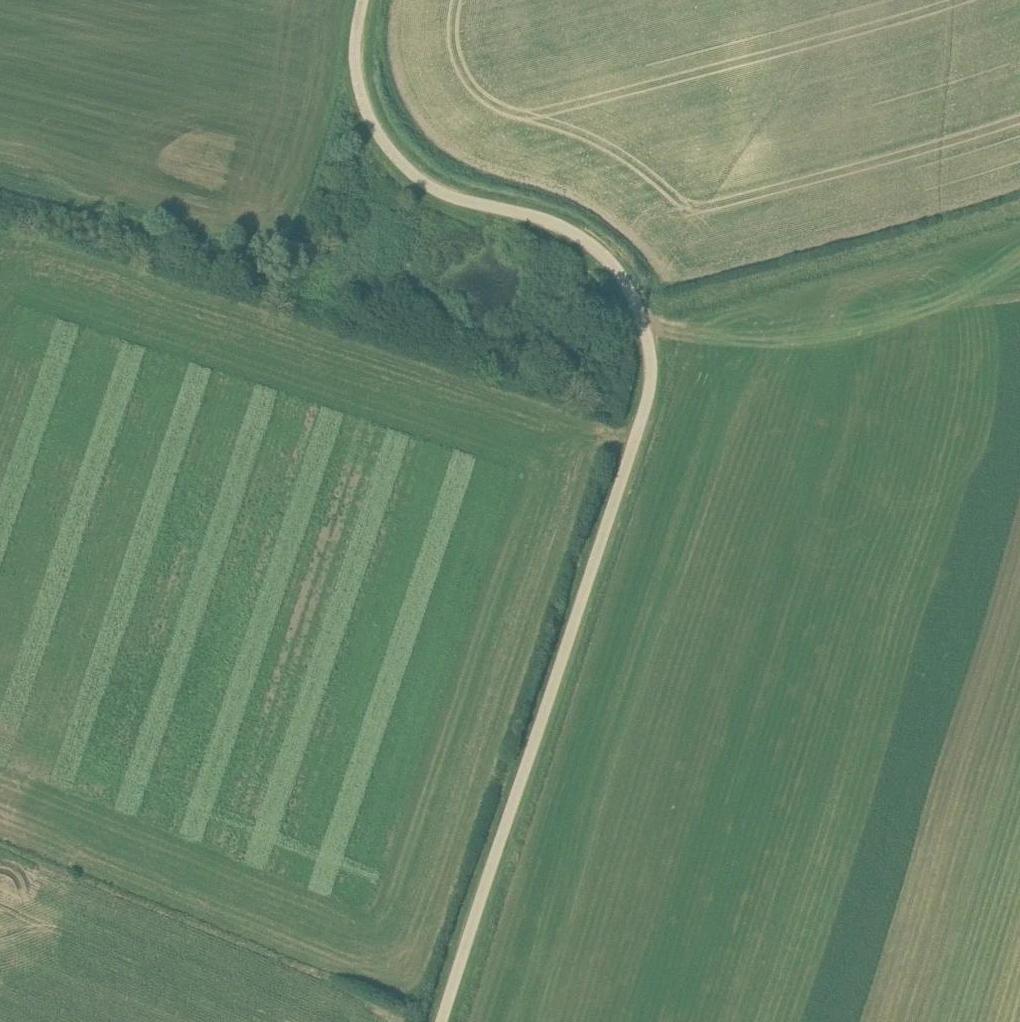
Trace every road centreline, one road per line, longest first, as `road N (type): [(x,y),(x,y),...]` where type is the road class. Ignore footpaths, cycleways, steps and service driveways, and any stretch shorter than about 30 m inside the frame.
road 1 (unclassified): [(442,1021),(645,415),(651,361),(636,305),(600,255),(549,222),(438,192),(397,161),(359,97),(355,45),(363,0)]

